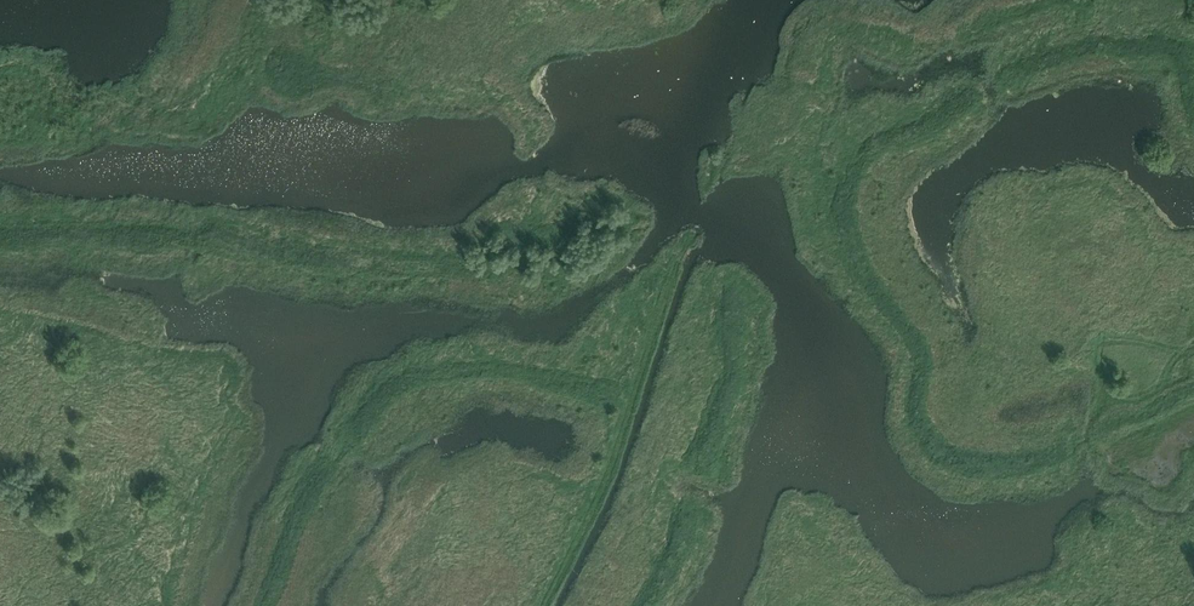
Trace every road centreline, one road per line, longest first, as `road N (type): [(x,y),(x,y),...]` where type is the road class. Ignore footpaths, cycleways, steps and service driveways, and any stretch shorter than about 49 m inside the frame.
road 1 (track): [(1193,108),(1180,59),(1166,50),(1090,50),(1046,62),(875,150),(853,179),(846,219),(871,286),(919,349),(915,418),(937,454),(957,464),(1024,467),(1193,393)]
road 2 (track): [(0,235),(202,240),(423,266),(521,258)]
road 3 (track): [(629,406),(498,372),(437,374),(389,390),(325,465),(262,605)]
road 4 (track): [(546,605),(605,483),(668,292)]
road 5 (track): [(644,605),(685,529),(730,385),(732,303)]

